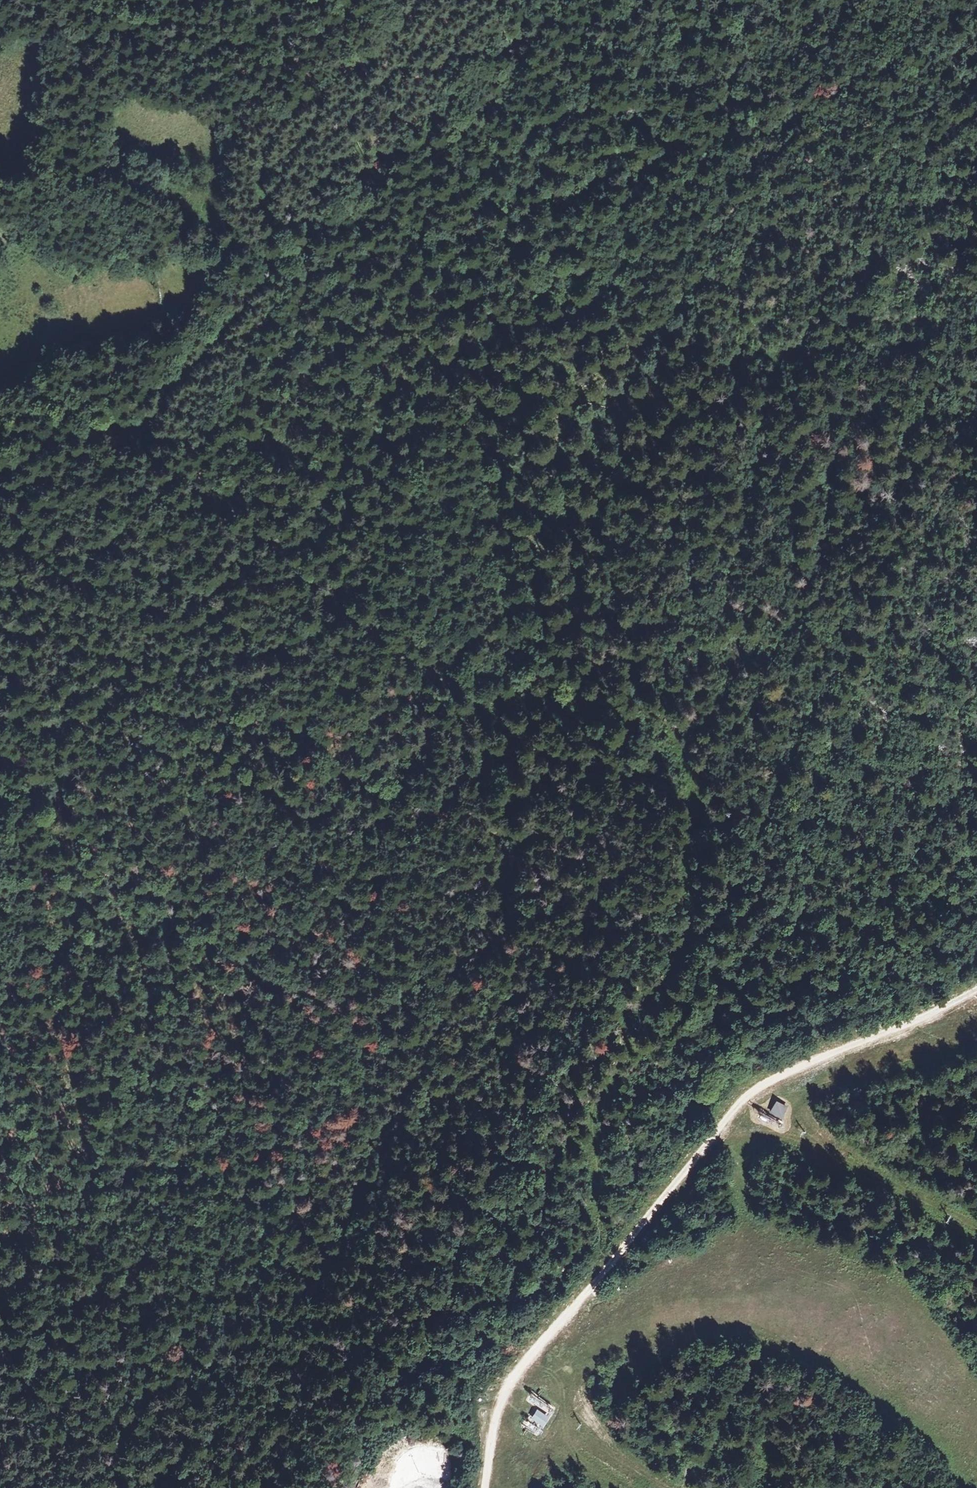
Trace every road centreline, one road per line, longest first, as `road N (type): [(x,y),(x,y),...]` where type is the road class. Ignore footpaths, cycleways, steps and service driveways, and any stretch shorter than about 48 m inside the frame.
road 1 (track): [(485,1487),(504,1392),(739,1095),(819,1054),(929,1017),(976,988)]
road 2 (track): [(0,462),(103,435),(235,314),(272,266),(434,159),(522,45),(540,0)]

